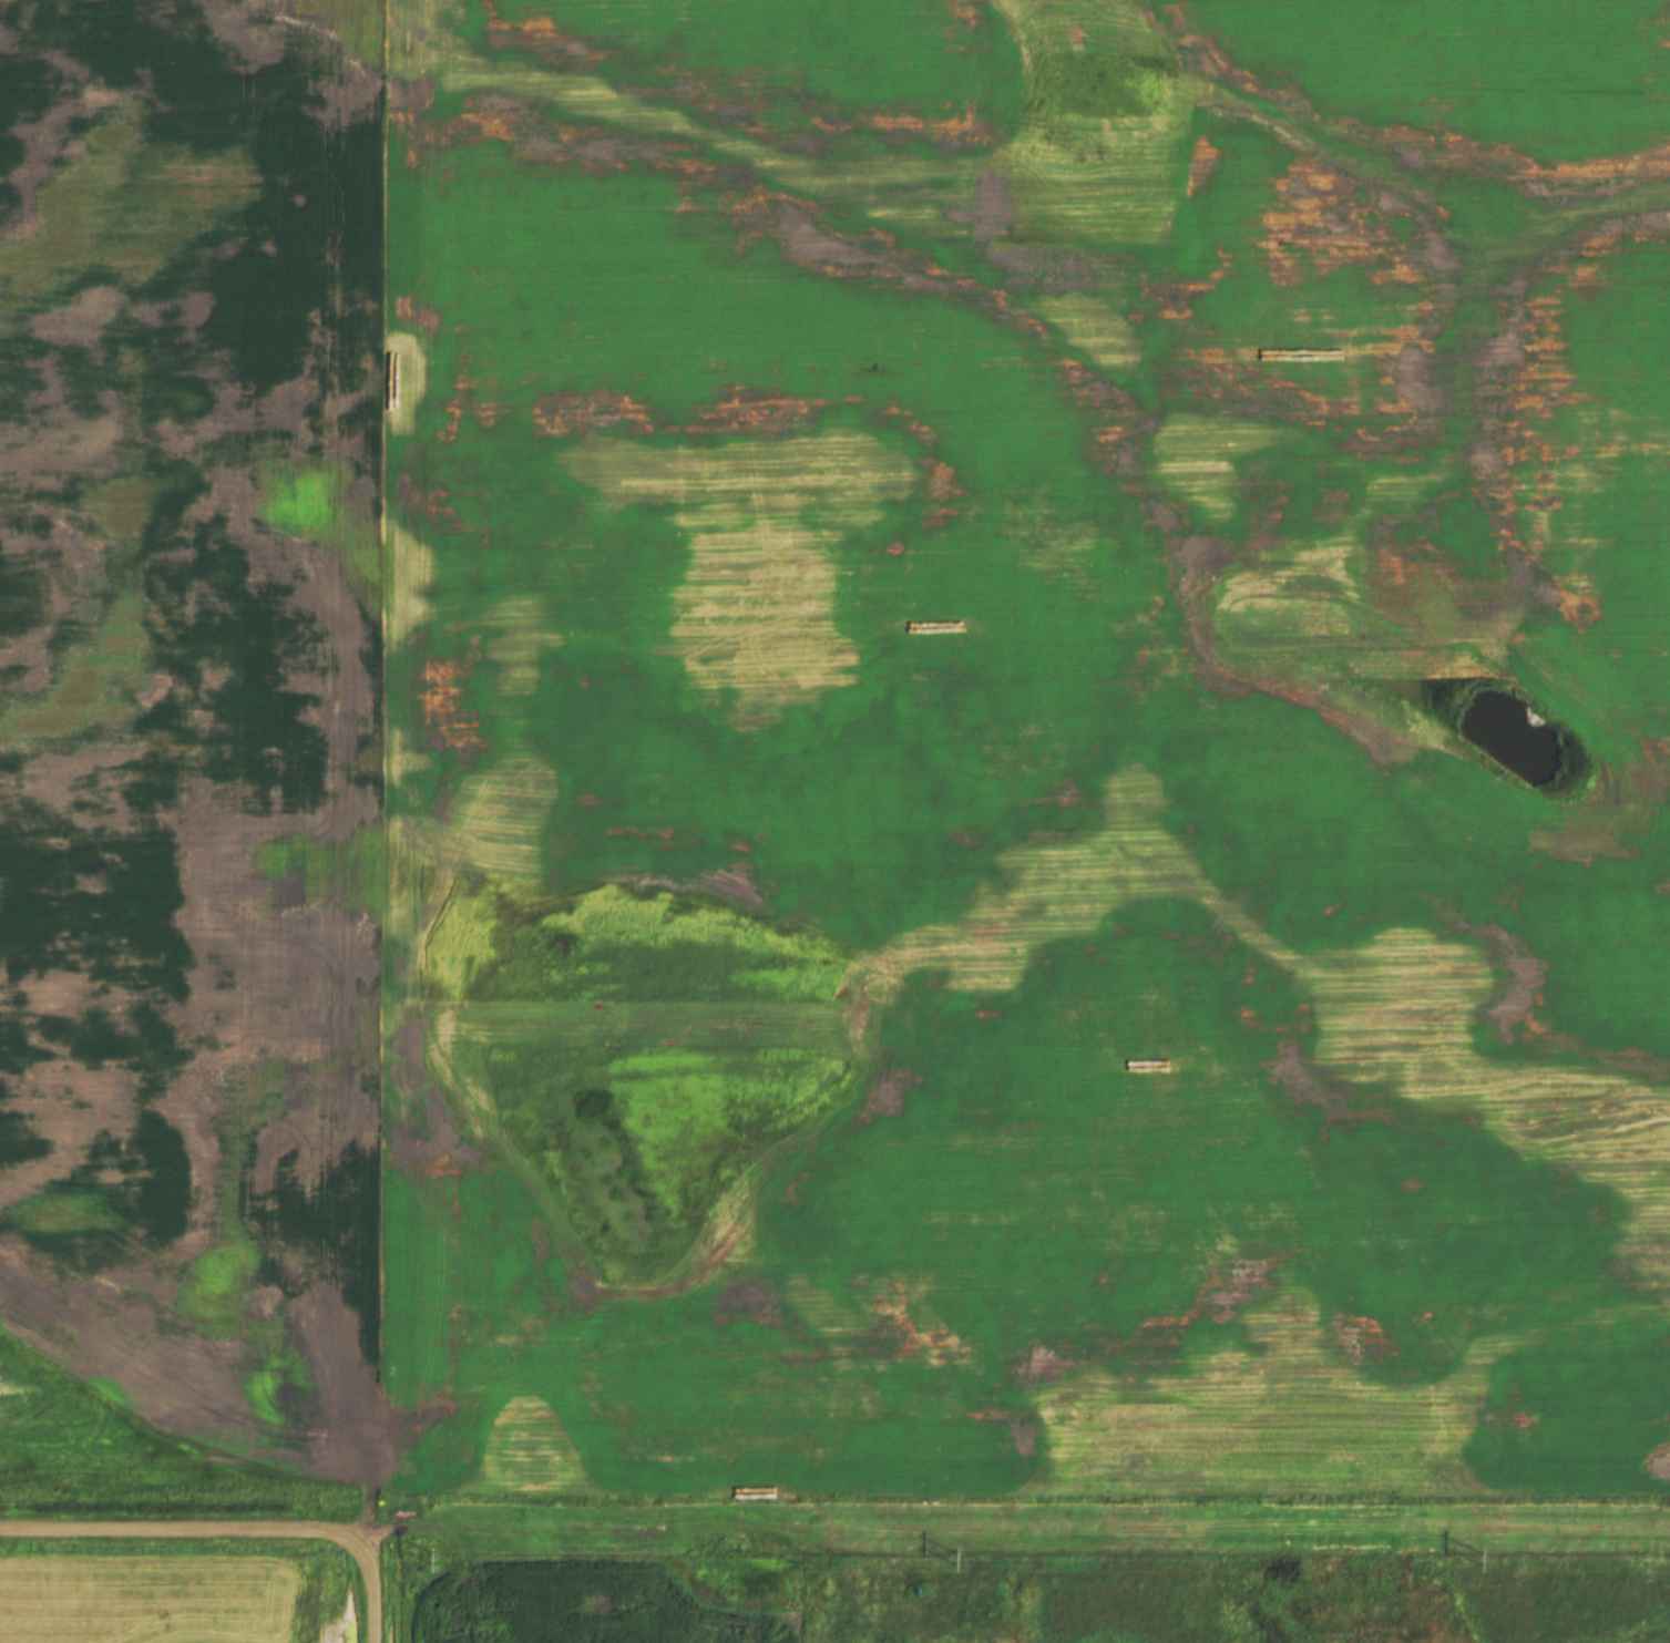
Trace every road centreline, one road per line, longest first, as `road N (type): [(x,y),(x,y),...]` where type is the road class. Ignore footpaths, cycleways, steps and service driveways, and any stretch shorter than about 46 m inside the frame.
road 1 (track): [(1669,1530),(1031,1524),(407,1532),(356,1549)]
road 2 (residential): [(356,1549),(322,1533),(0,1533)]

